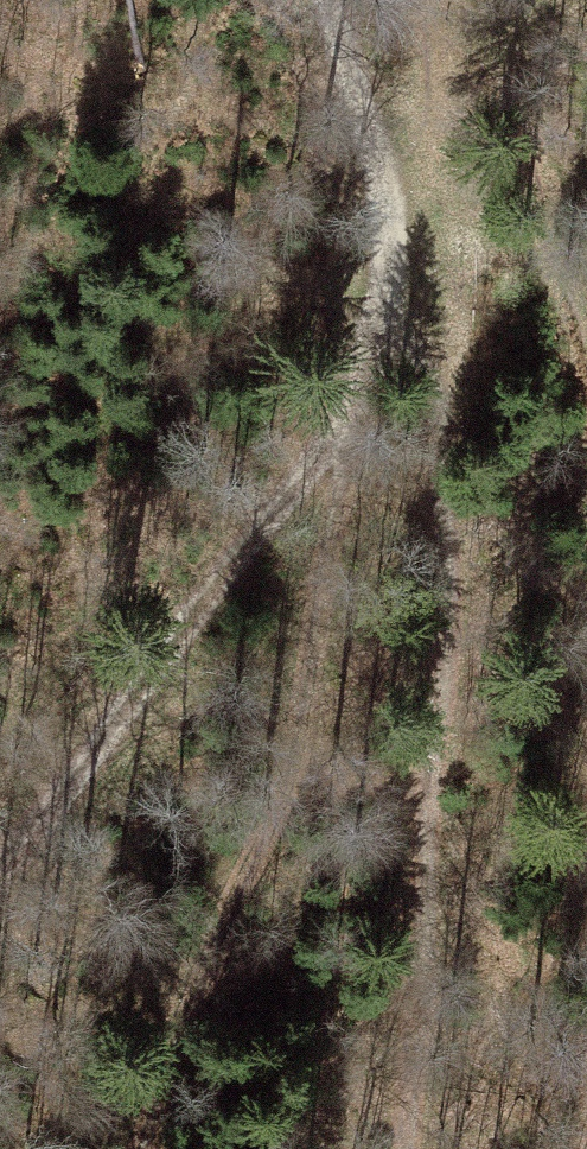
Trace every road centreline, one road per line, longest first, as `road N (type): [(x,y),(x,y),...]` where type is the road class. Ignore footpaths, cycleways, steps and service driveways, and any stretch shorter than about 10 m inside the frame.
road 1 (track): [(325,0),(384,177),(435,377),(451,554),(401,1148)]
road 2 (track): [(410,281),(271,526),(0,873)]

